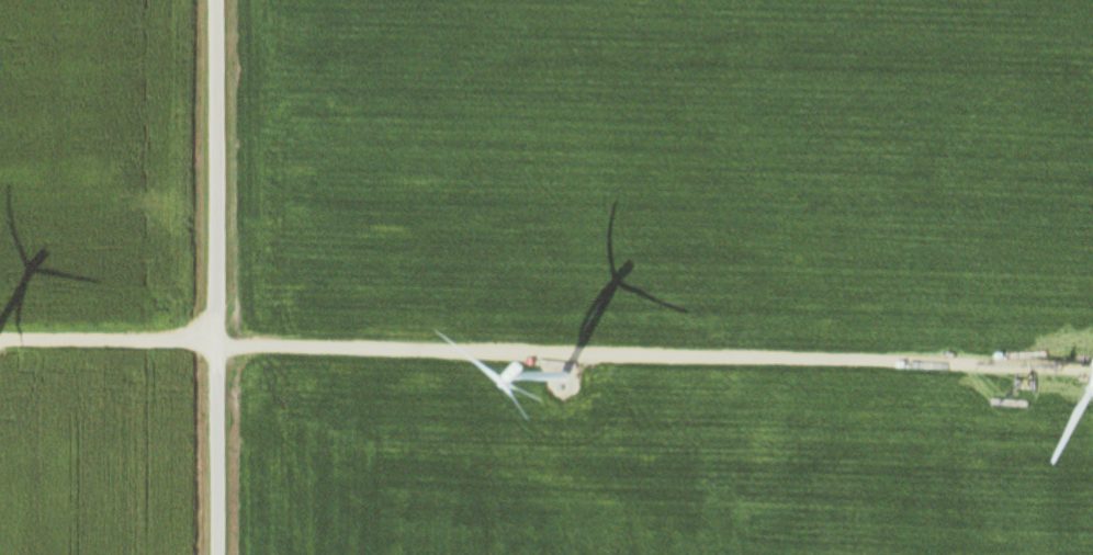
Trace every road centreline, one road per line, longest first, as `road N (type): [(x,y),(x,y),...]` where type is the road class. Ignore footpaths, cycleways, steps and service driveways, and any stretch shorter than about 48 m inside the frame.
road 1 (track): [(1092,377),(384,356),(0,359)]
road 2 (residential): [(221,554),(218,0)]

